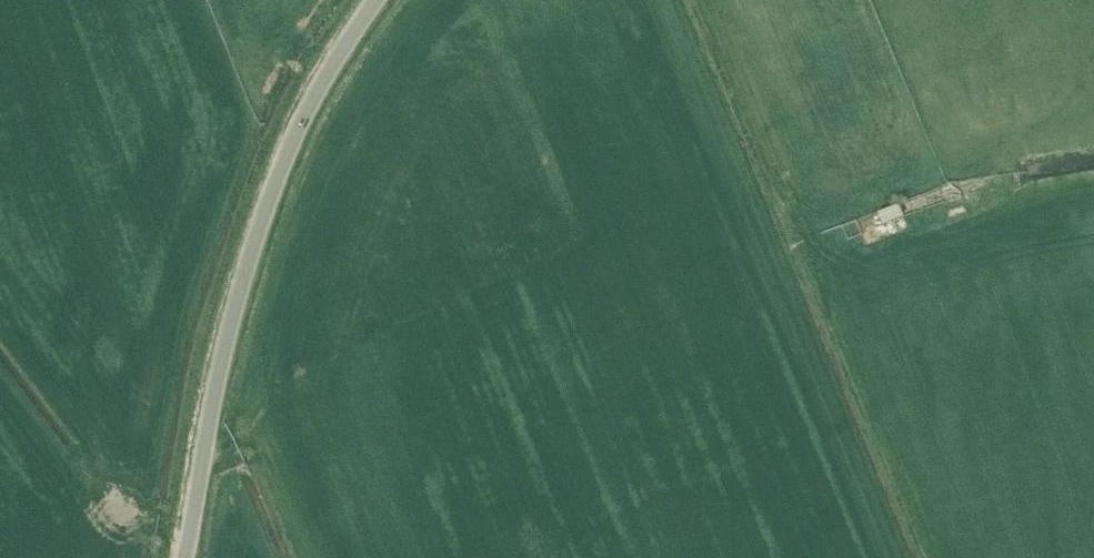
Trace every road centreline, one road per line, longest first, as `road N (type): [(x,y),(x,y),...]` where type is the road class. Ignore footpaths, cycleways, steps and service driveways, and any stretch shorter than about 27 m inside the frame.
road 1 (tertiary): [(184,557),(252,246),(320,80),(374,0)]

